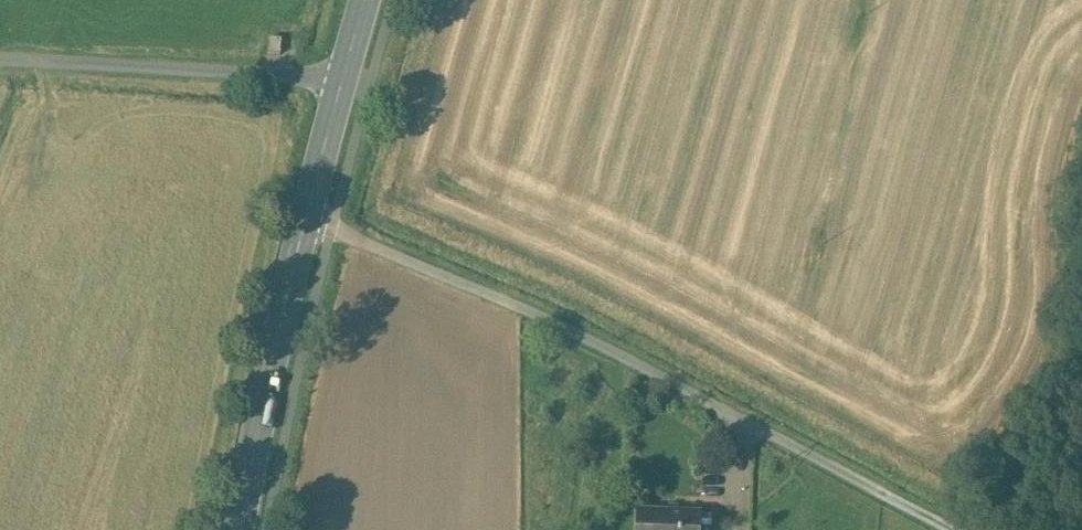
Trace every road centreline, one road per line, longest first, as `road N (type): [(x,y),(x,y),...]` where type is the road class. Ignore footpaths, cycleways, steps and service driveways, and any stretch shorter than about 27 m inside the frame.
road 1 (primary): [(341,81),(261,402),(240,529)]
road 2 (unclassified): [(341,81),(0,56)]

